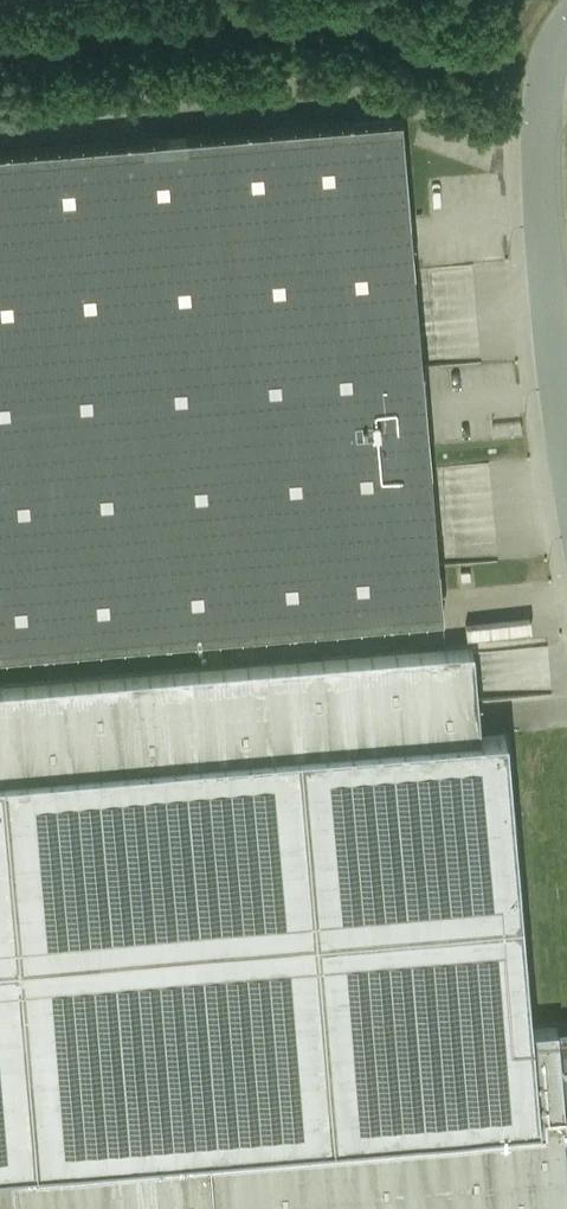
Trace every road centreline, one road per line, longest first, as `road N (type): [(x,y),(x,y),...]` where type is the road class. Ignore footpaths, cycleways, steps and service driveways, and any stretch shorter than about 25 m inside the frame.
road 1 (unclassified): [(566,20),(543,81),(541,175),(566,457)]

